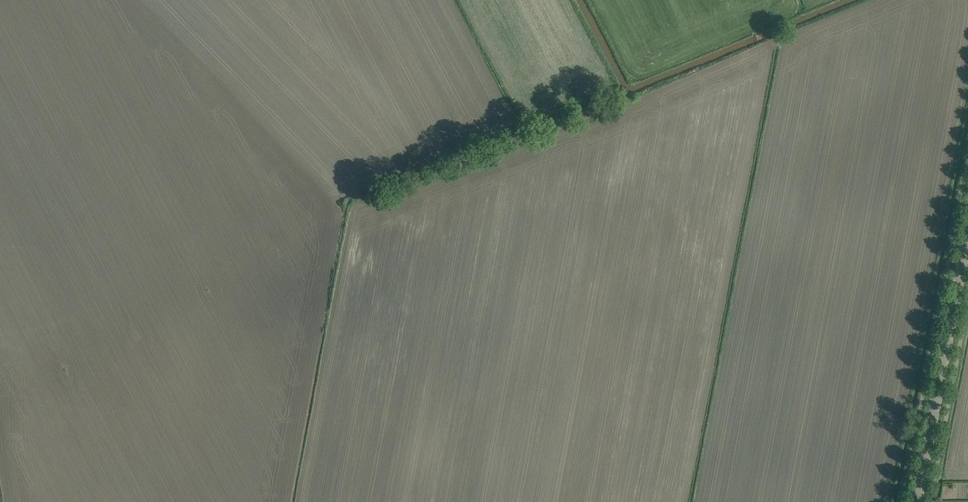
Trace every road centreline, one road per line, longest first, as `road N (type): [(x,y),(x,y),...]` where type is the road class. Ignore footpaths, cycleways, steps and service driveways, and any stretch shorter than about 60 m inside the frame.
road 1 (unclassified): [(917,501),(967,230)]

